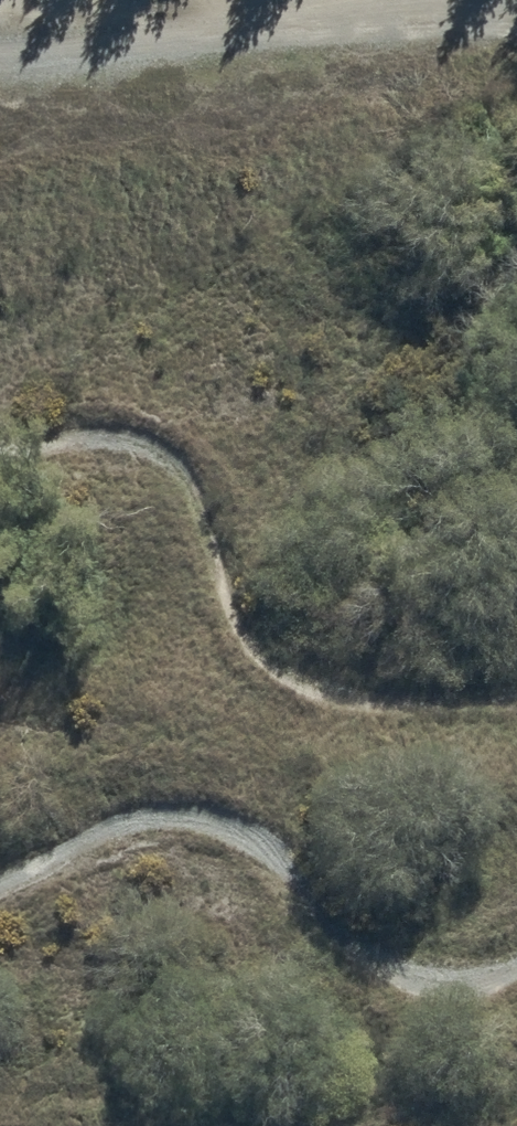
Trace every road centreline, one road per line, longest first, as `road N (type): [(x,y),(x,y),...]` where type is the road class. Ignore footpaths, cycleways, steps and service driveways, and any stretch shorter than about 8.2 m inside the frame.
road 1 (track): [(516,684),(450,694),(333,690),(262,648),(207,519),(167,451),(112,431),(0,447)]
road 2 (track): [(0,884),(130,816),(217,813),(285,860),(384,959),(415,975),(458,981),(516,970)]

